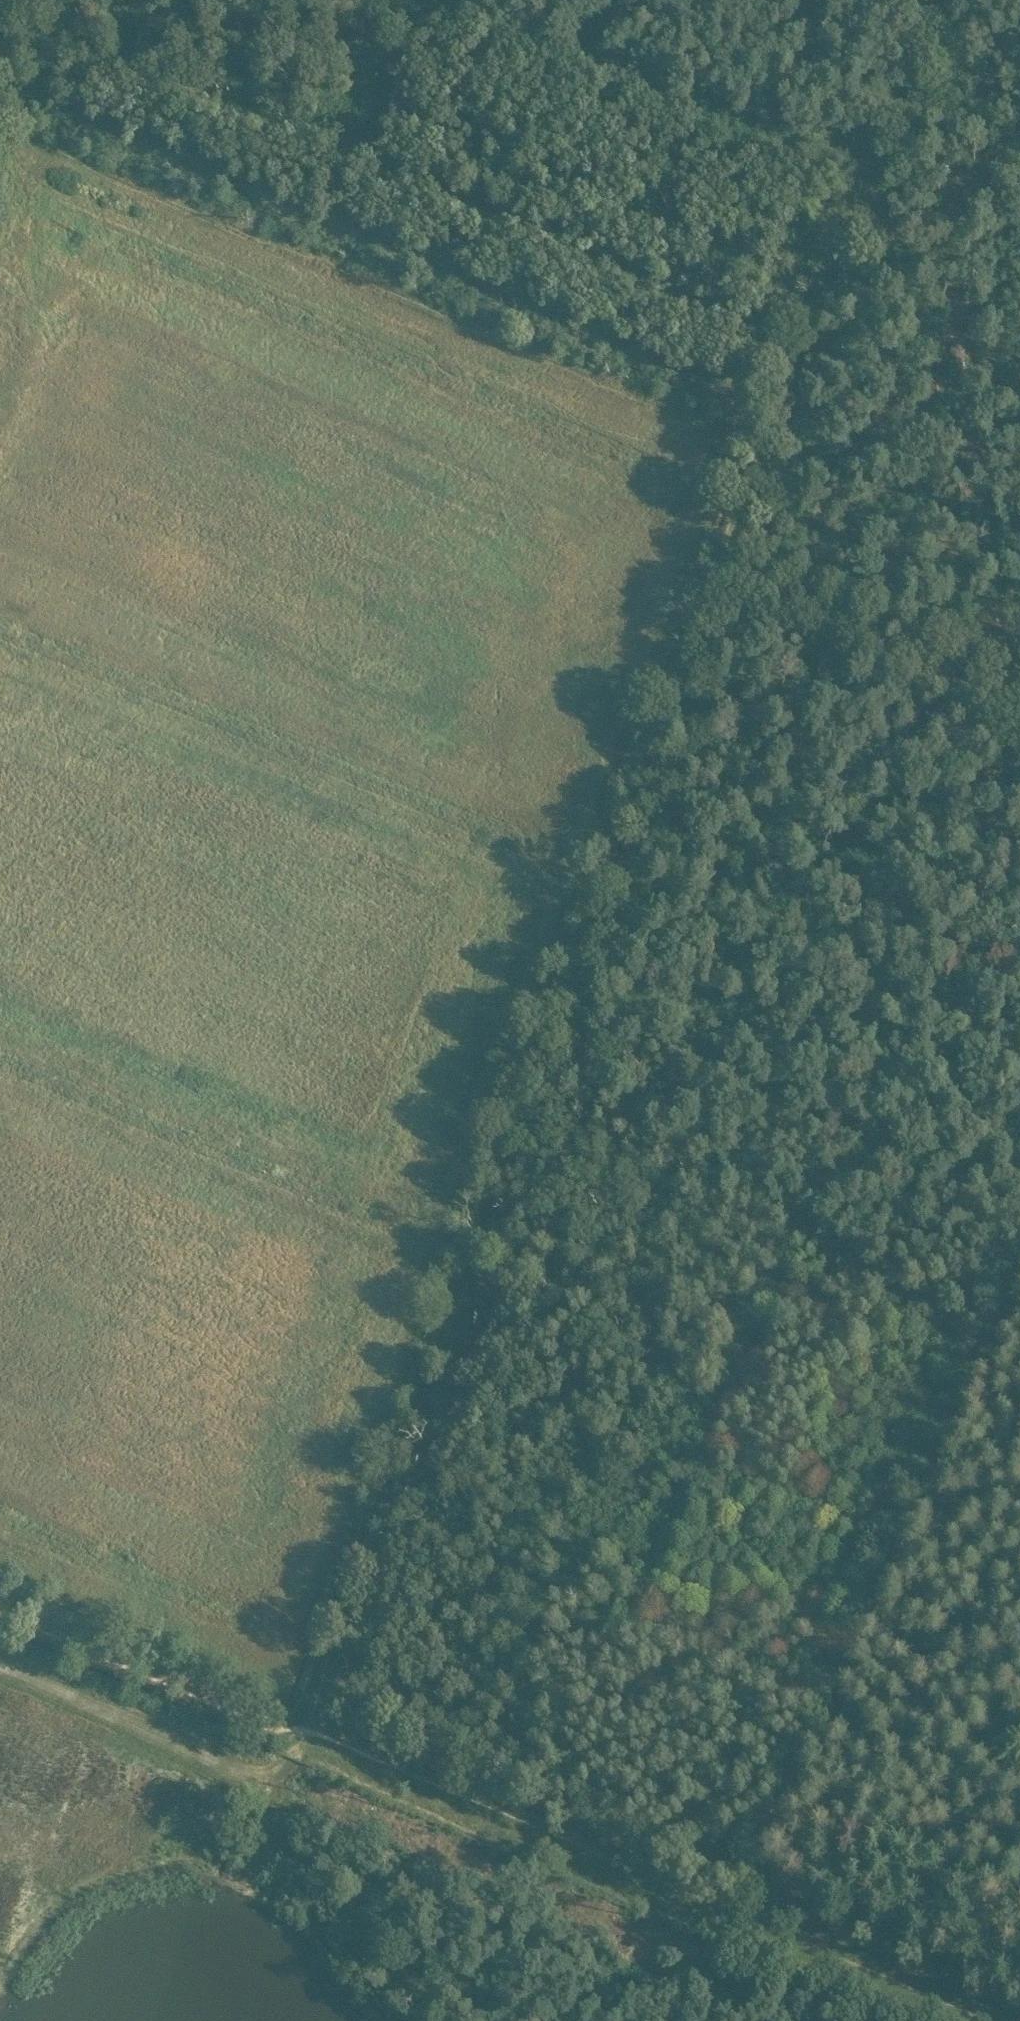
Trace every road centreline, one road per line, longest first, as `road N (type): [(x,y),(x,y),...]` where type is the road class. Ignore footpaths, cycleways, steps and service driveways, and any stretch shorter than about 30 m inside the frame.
road 1 (track): [(320,1749),(739,1925),(748,1917)]
road 2 (track): [(0,1599),(278,1722),(281,1734)]
road 3 (track): [(748,1917),(759,1933),(953,2020)]

